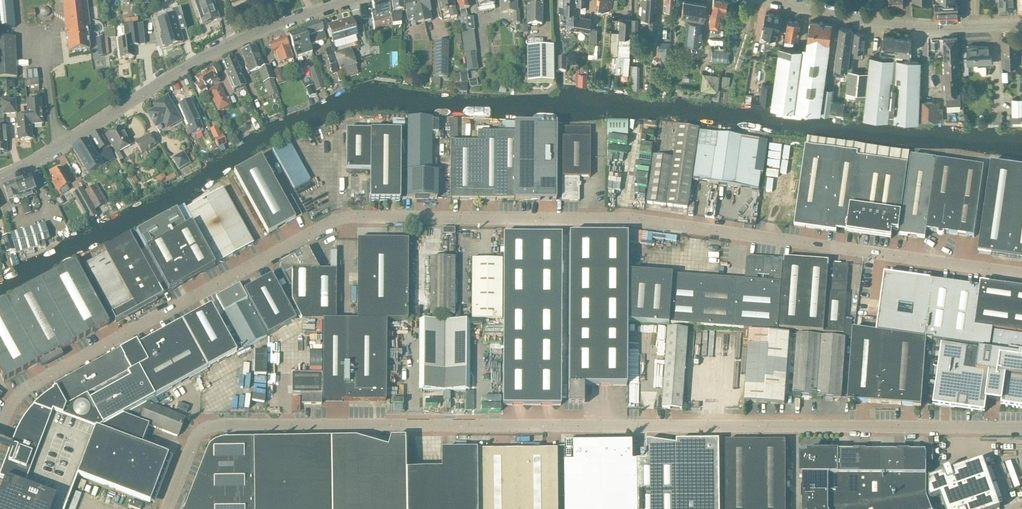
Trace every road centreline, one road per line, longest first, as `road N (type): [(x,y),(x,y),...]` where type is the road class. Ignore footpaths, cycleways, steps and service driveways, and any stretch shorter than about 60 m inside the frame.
road 1 (unclassified): [(0,428),(21,393),(329,217),(634,220),(1021,275)]
road 2 (unclassified): [(169,508),(206,421),(1021,432)]
road 3 (tertiary): [(353,0),(228,44),(0,178)]
road 4 (tertiary): [(1021,25),(920,27),(772,0)]

